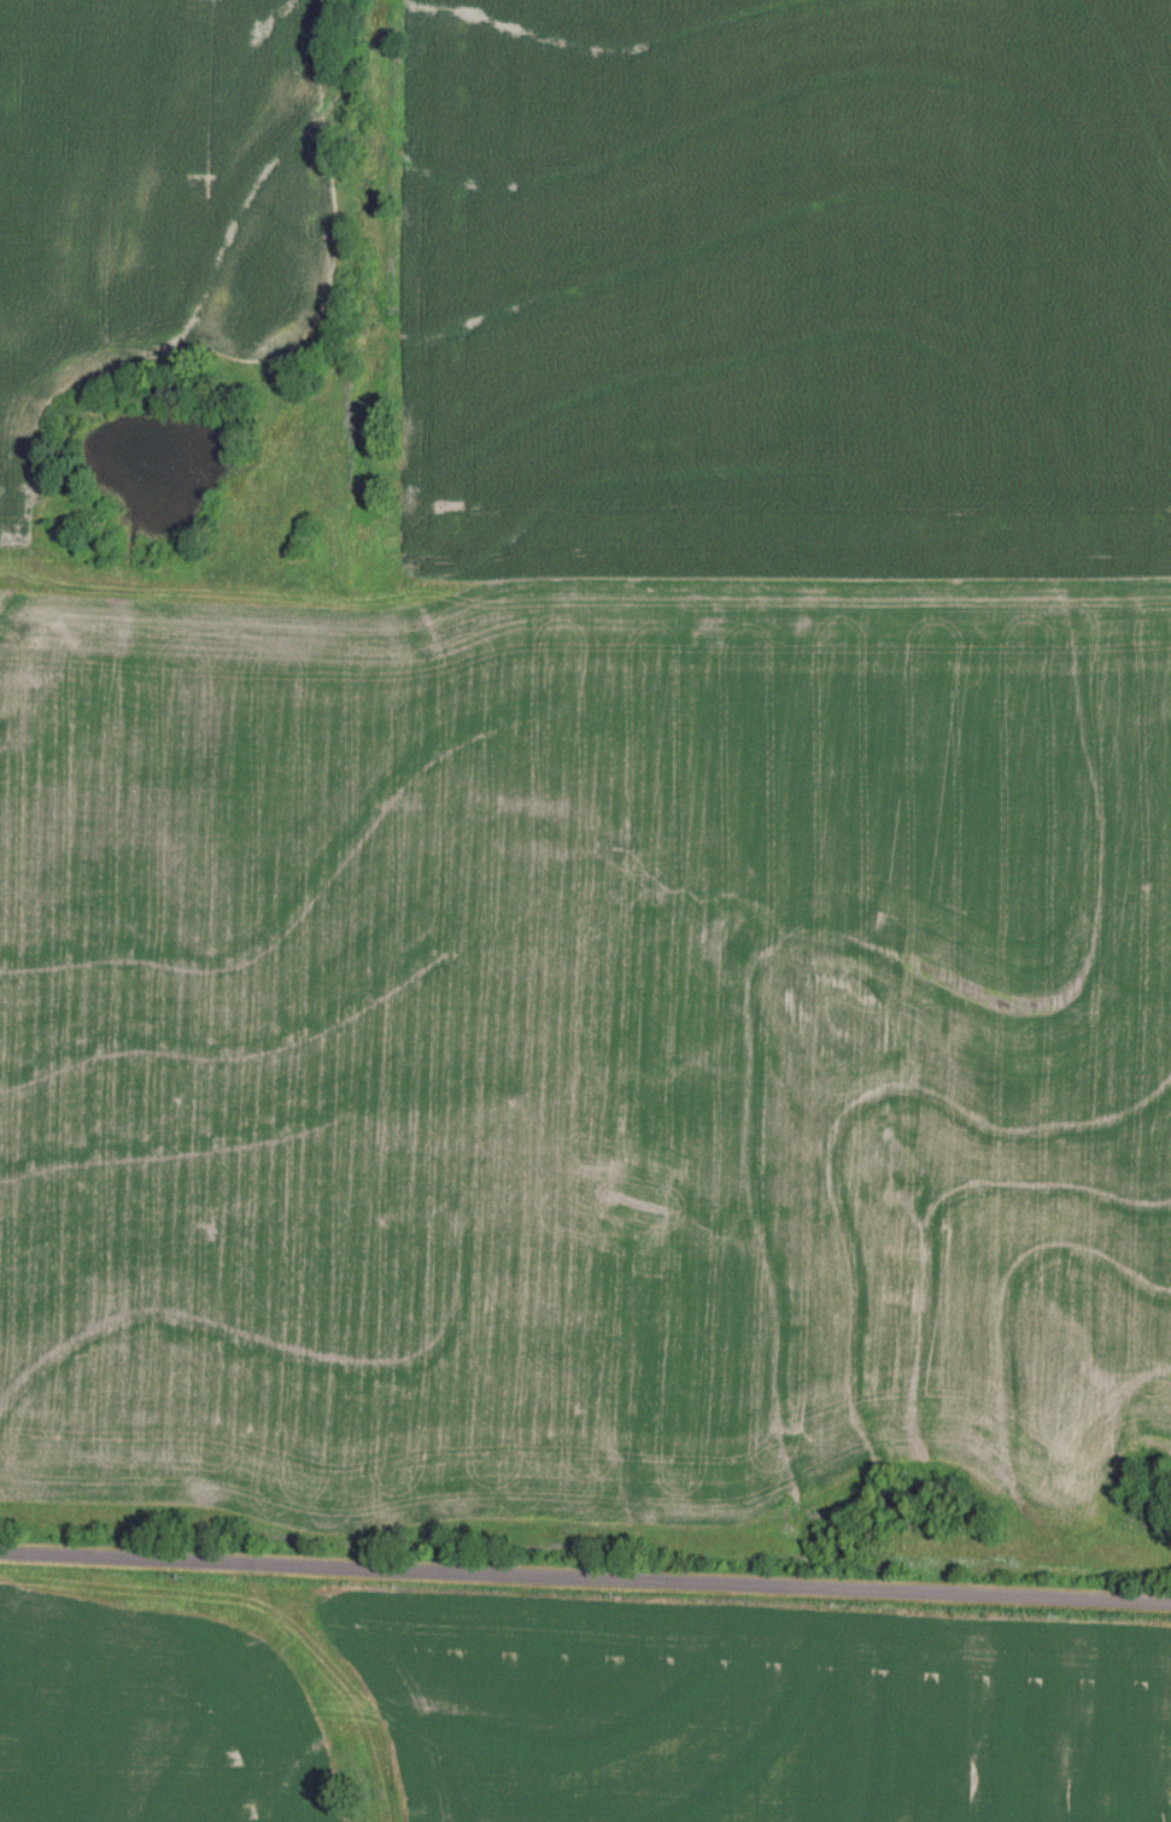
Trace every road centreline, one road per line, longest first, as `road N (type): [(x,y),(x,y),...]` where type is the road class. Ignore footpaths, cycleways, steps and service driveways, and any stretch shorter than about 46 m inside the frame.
road 1 (residential): [(1170,1602),(0,1551)]

